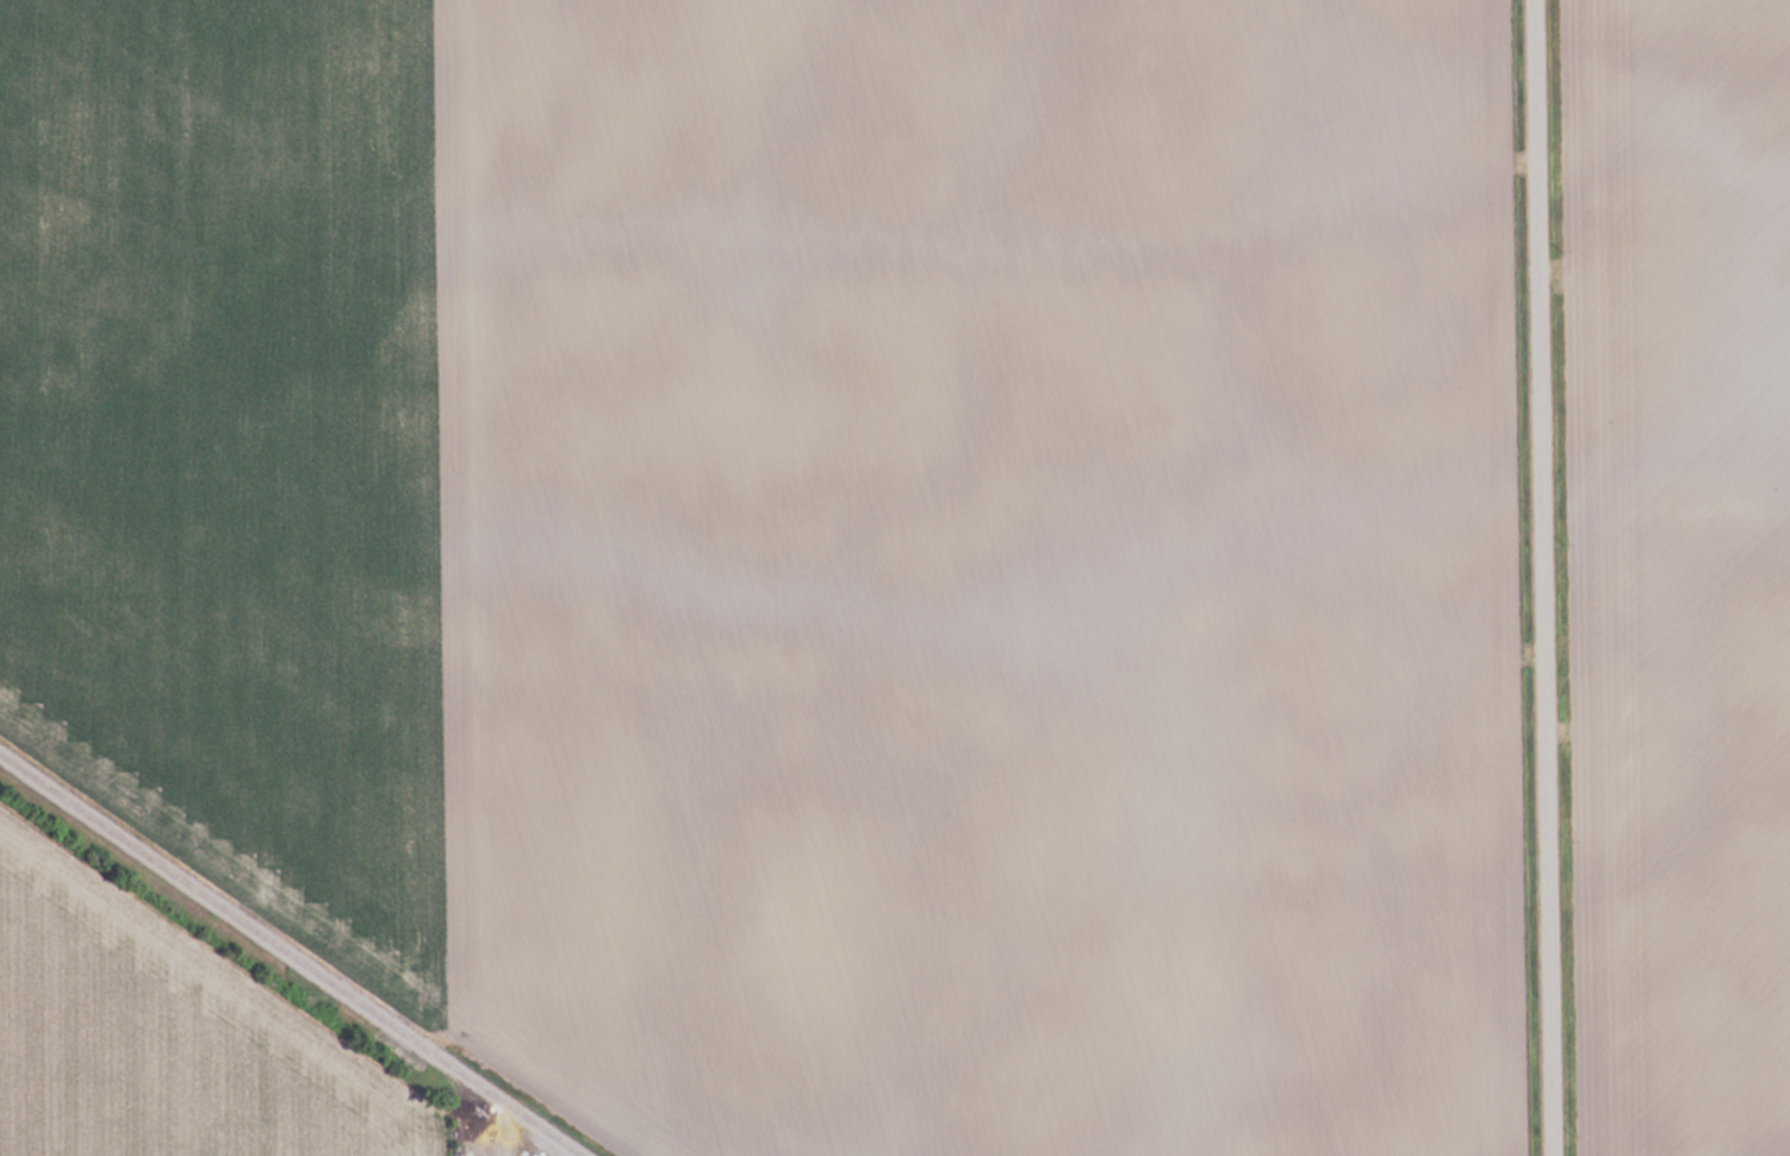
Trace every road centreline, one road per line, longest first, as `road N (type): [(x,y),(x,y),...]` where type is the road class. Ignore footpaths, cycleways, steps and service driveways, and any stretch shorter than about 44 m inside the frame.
road 1 (residential): [(1558,1155),(1537,0)]

